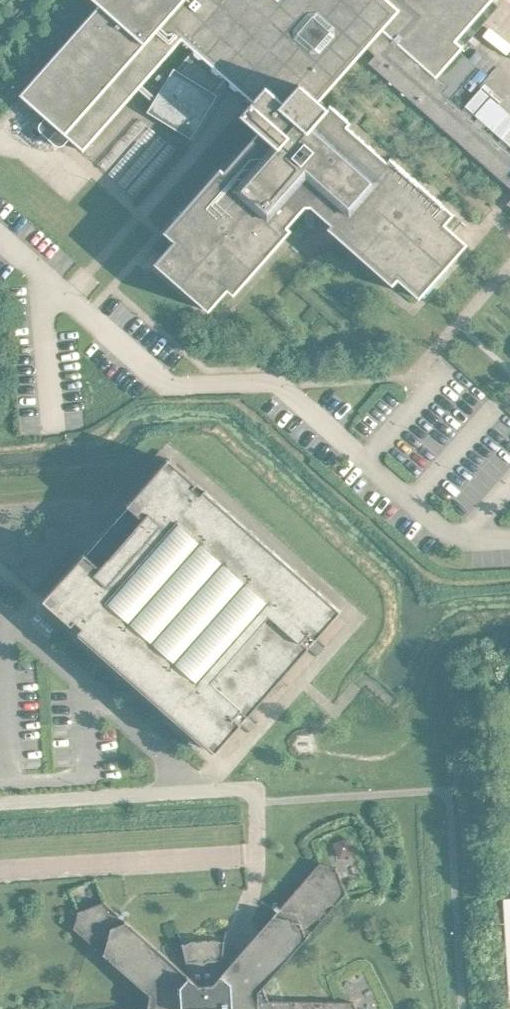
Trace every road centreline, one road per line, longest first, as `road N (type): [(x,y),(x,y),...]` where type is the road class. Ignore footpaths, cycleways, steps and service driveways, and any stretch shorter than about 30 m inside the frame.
road 1 (residential): [(259,852),(254,784),(0,801)]

